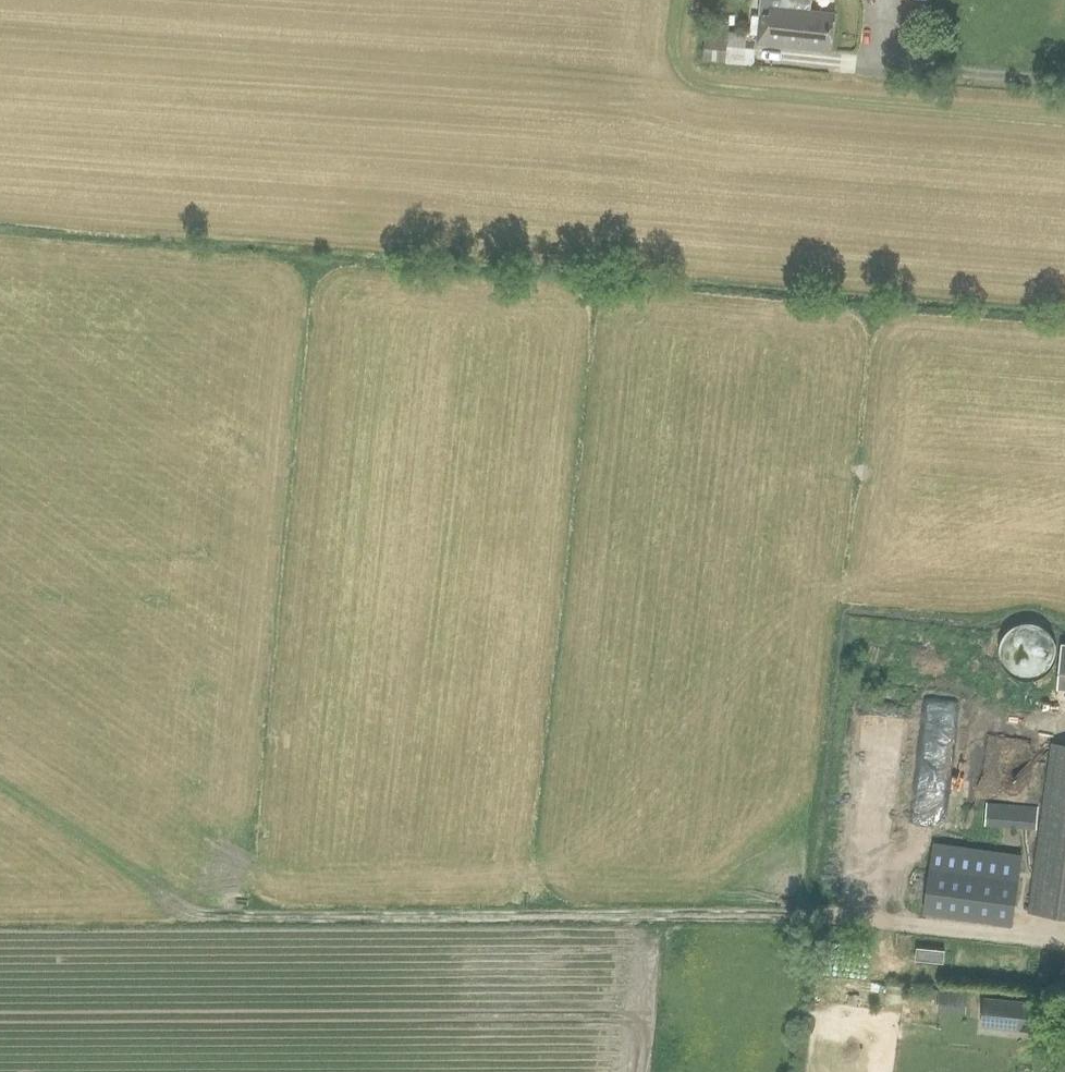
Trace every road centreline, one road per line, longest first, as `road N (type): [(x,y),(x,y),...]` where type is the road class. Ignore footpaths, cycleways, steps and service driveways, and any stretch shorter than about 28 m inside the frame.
road 1 (track): [(1064,79),(907,68)]

